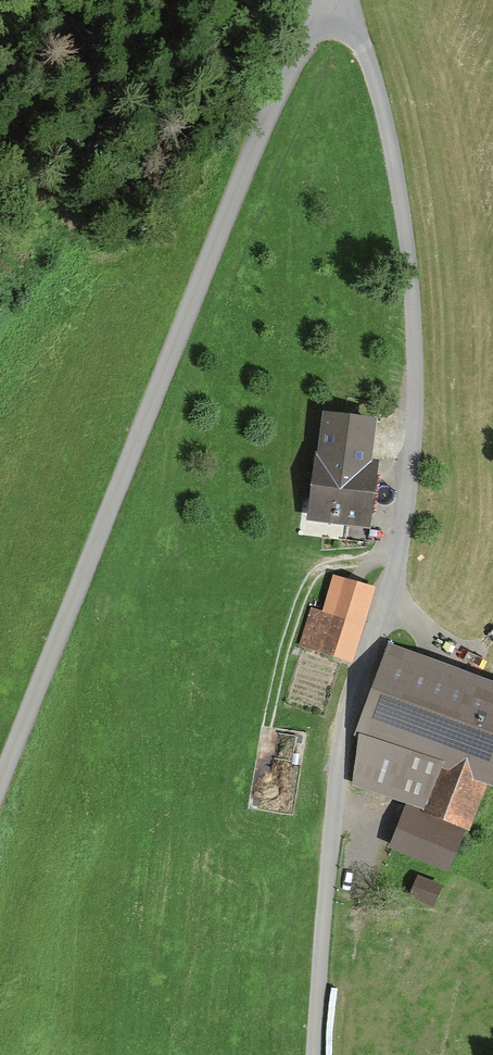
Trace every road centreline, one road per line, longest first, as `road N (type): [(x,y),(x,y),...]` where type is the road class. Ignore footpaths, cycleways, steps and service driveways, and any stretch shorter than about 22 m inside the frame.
road 1 (unclassified): [(315,1054),(343,734),(398,568),(415,424),(414,323),(397,174),(373,71),(340,0)]
road 2 (unclassified): [(0,786),(240,171),(327,0)]
road 3 (track): [(266,724),(311,579),(345,560),(402,550)]

